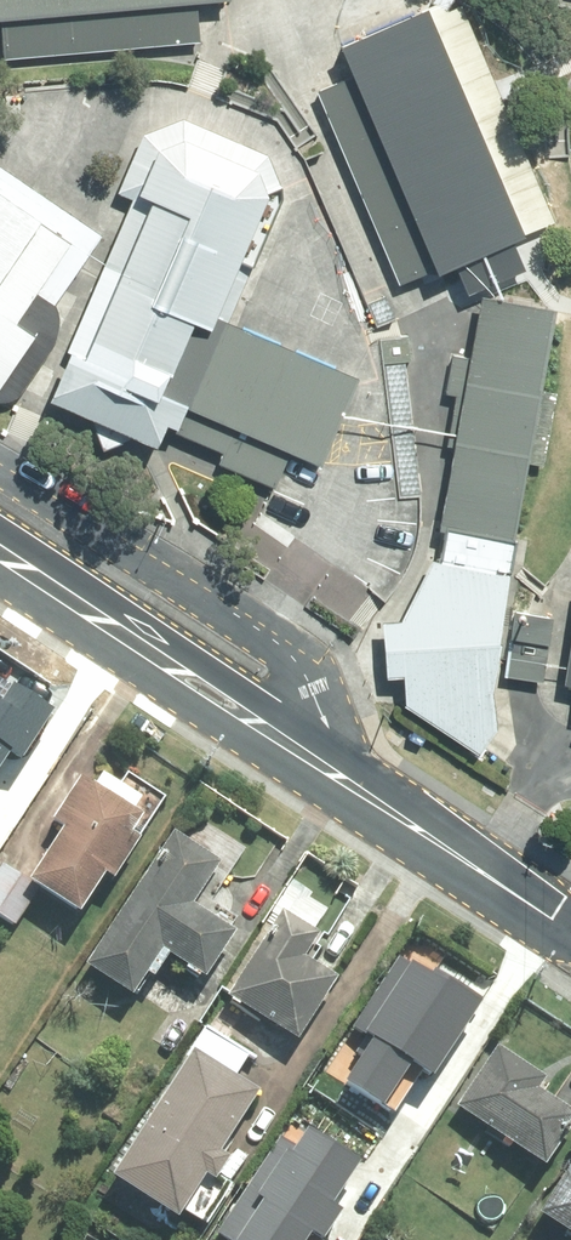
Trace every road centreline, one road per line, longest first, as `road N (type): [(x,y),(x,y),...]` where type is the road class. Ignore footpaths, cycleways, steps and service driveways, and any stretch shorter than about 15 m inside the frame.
road 1 (tertiary): [(0,551),(570,928)]

